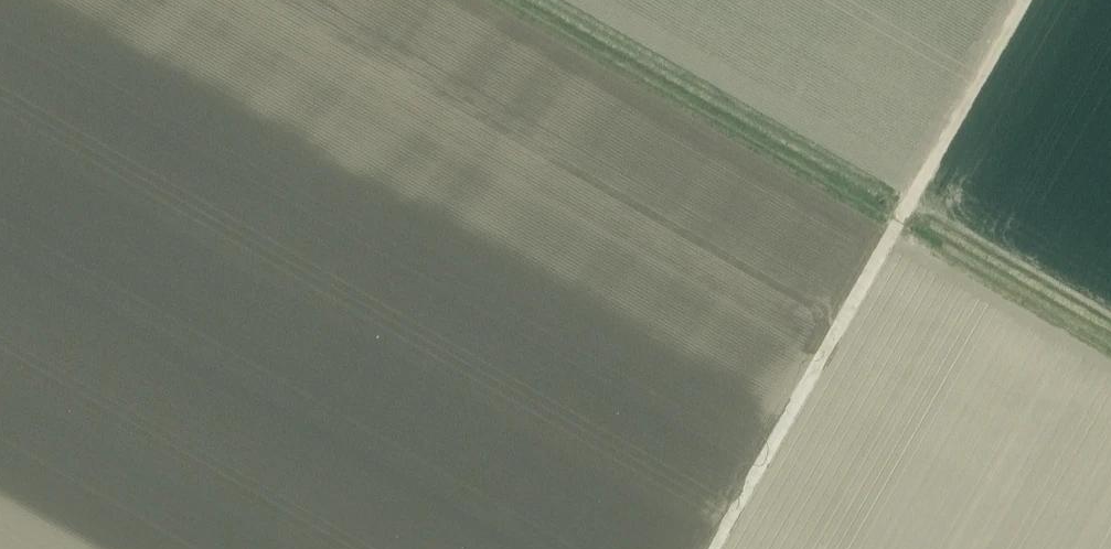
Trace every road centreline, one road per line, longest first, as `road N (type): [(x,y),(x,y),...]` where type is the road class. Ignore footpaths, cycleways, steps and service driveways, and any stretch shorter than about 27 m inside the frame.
road 1 (track): [(1023,0),(710,548)]

